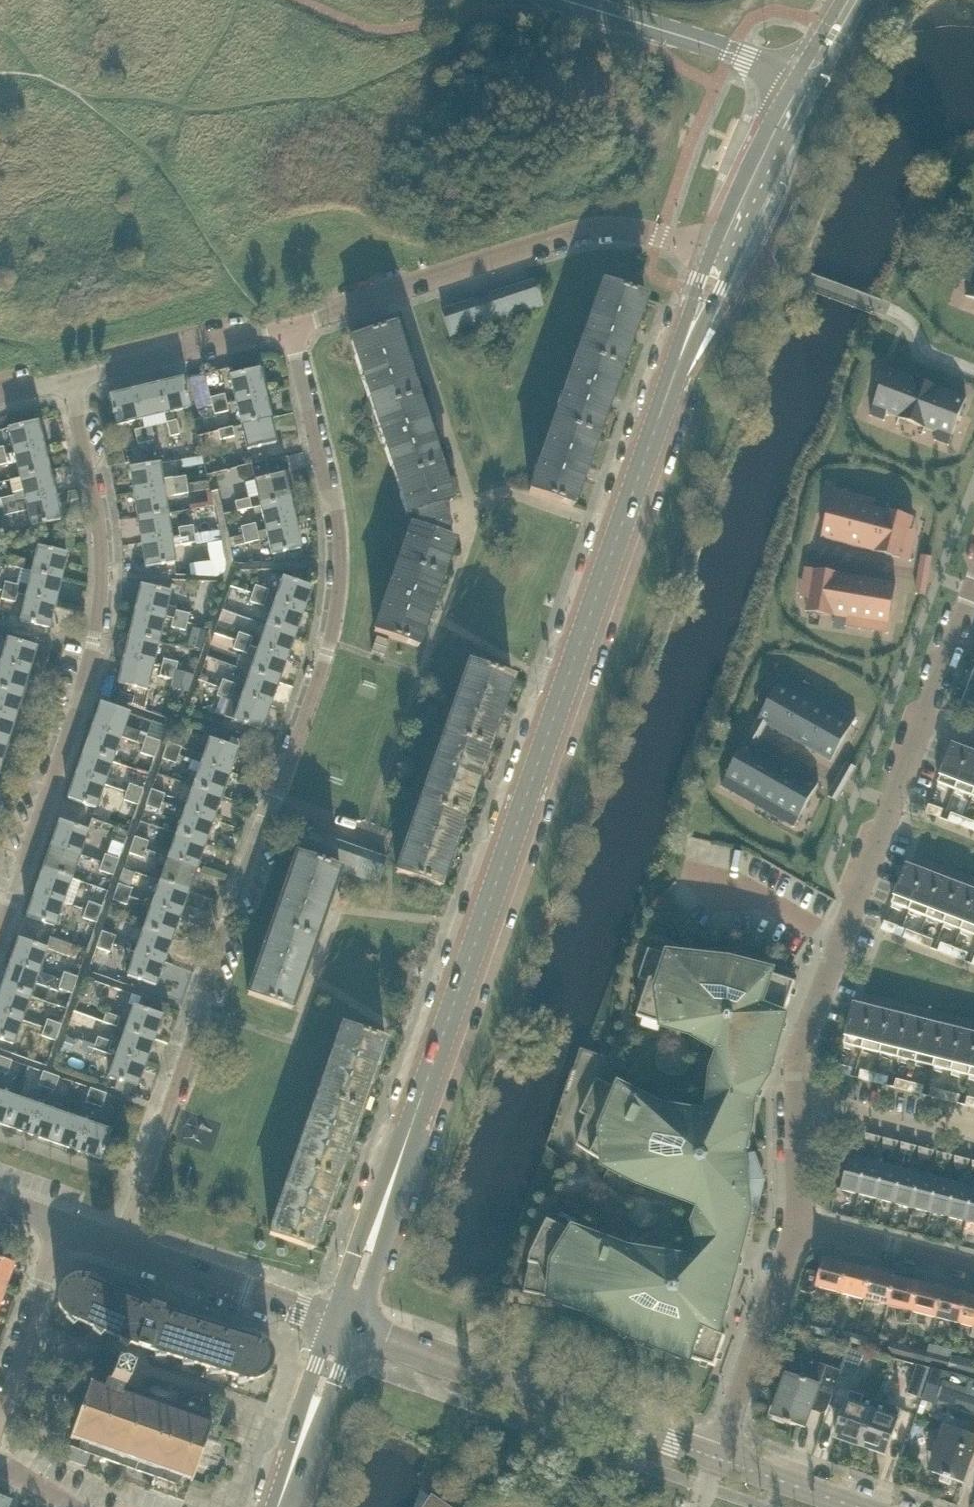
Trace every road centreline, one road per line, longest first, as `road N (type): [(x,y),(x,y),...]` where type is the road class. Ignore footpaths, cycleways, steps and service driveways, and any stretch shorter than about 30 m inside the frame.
road 1 (residential): [(296,324),(337,516),(341,562),(328,650),(120,1244)]
road 2 (tertiary): [(406,1142),(680,360)]
road 3 (residential): [(0,937),(95,673),(106,598),(102,505),(72,376)]
road 4 (residential): [(712,250),(642,229),(587,230),(296,324)]
road 5 (residential): [(799,1099),(800,1061),(931,711)]
road 6 (tertiary): [(720,1457),(354,1329)]
road 7 (tertiary): [(680,360),(820,83)]
road 8 (residential): [(720,1457),(793,1223)]
road 9 (tertiary): [(566,0),(799,74)]
road 10 (residential): [(72,376),(296,324)]
road 11 (residential): [(332,1321),(120,1244)]
road 12 (tertiary): [(799,74),(712,250)]
road 13 (tertiary): [(406,1142),(367,1219),(332,1321)]
road 14 (tertiary): [(354,1329),(406,1142)]
road 15 (tertiary): [(332,1321),(278,1506)]
road 16 (tertiary): [(278,1506),(354,1329)]
road 17 (residential): [(0,1400),(63,1225)]
road 18 (residential): [(973,1269),(793,1223)]
road 19 (residential): [(799,1099),(973,1146)]
road 20 (tertiary): [(861,1506),(720,1457)]
road 21 (residential): [(793,1223),(799,1099)]
road 22 (residential): [(973,598),(931,711)]

